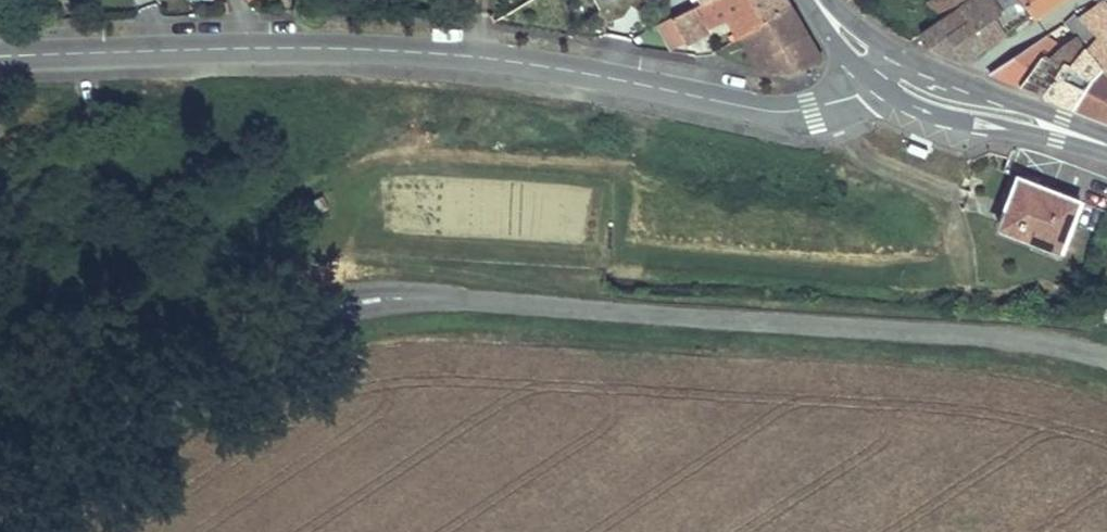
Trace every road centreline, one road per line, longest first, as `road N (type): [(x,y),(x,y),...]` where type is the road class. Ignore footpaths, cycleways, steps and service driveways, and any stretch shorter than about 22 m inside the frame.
road 1 (residential): [(0,516),(193,379),(301,314),(338,305),(391,298),(1030,340),(1106,356)]
road 2 (residential): [(0,56),(365,48),(493,57),(778,112),(812,112),(859,96),(886,66)]
road 3 (secondary): [(886,66),(927,89),(1106,144)]

